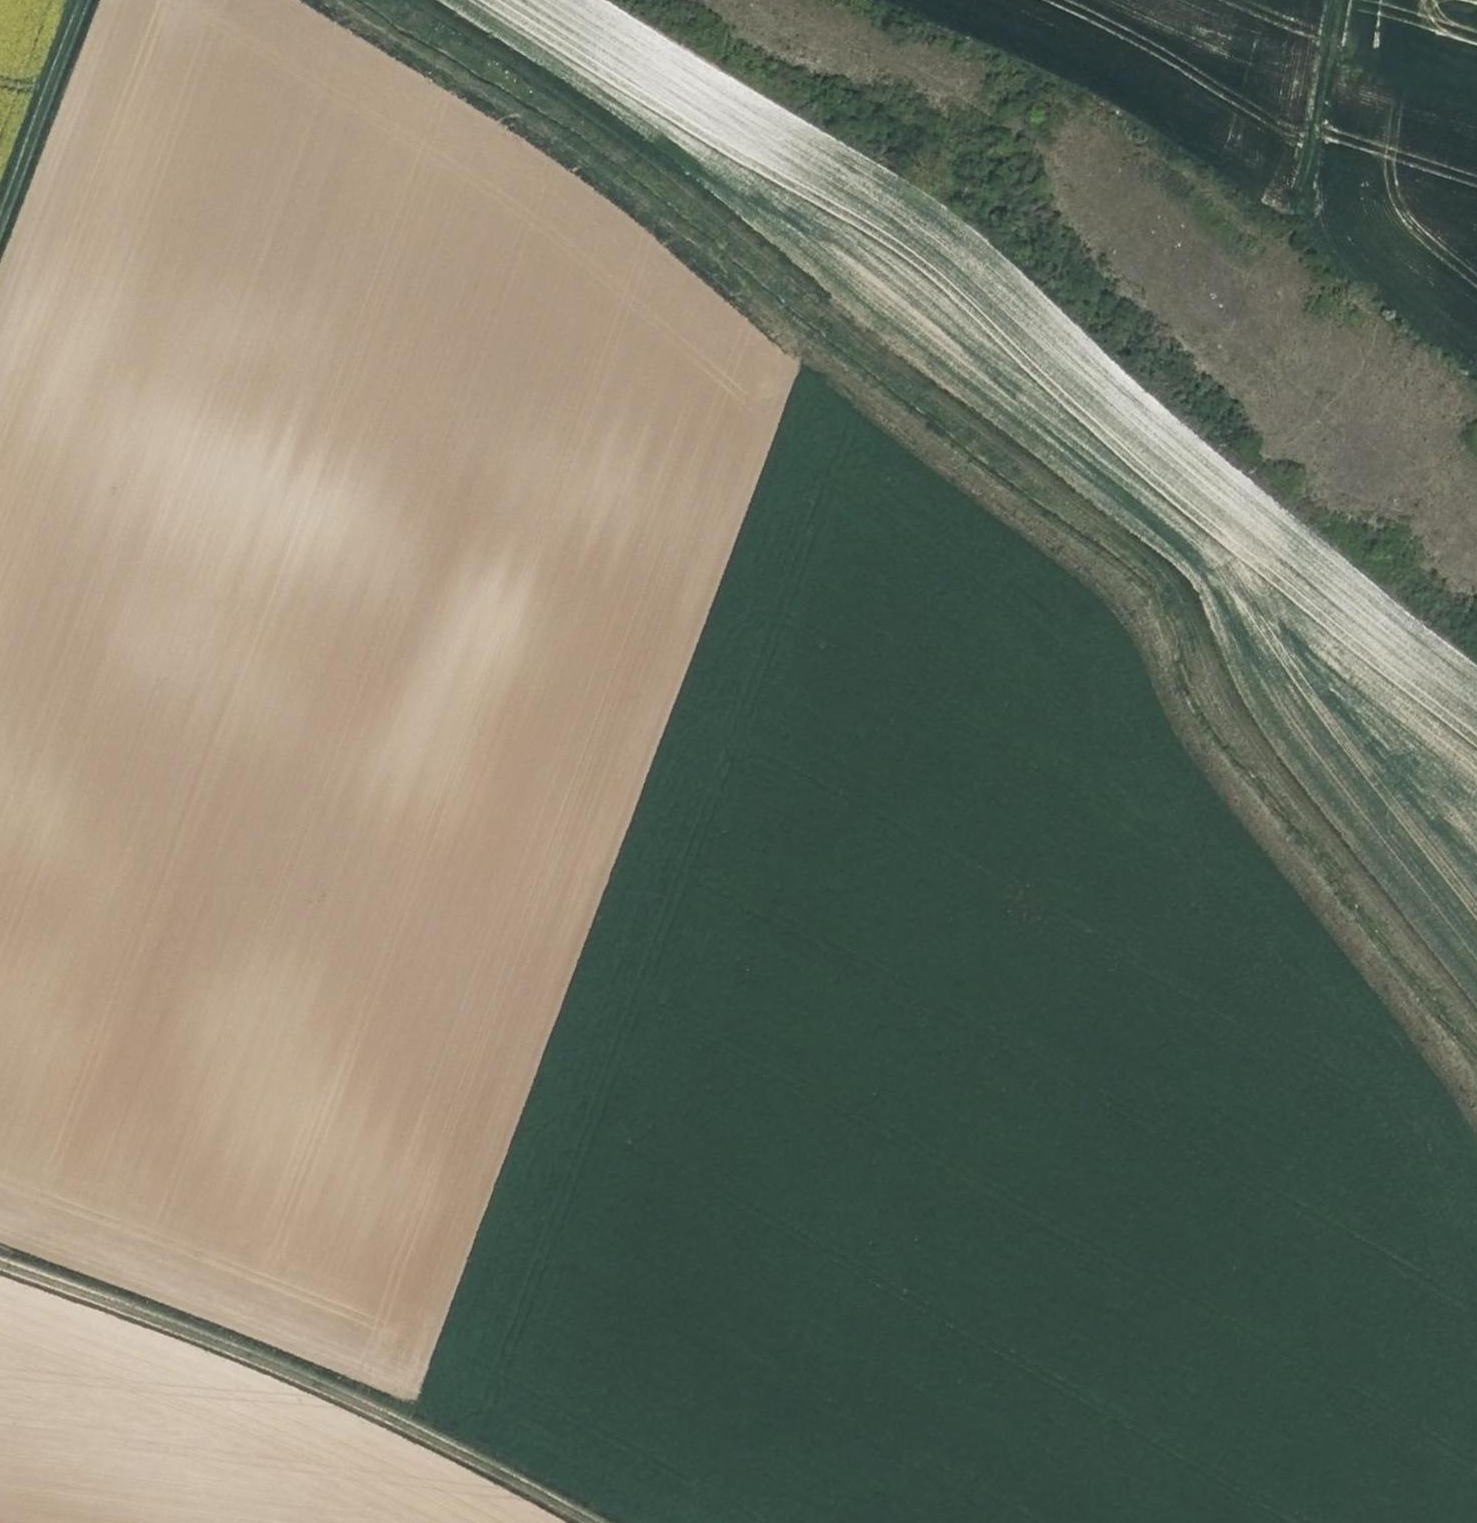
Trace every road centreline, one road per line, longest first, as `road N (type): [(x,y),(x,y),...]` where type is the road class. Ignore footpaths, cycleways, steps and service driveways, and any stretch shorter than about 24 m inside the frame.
road 1 (track): [(0,1272),(479,1456),(598,1522)]
road 2 (track): [(81,0),(0,227)]

